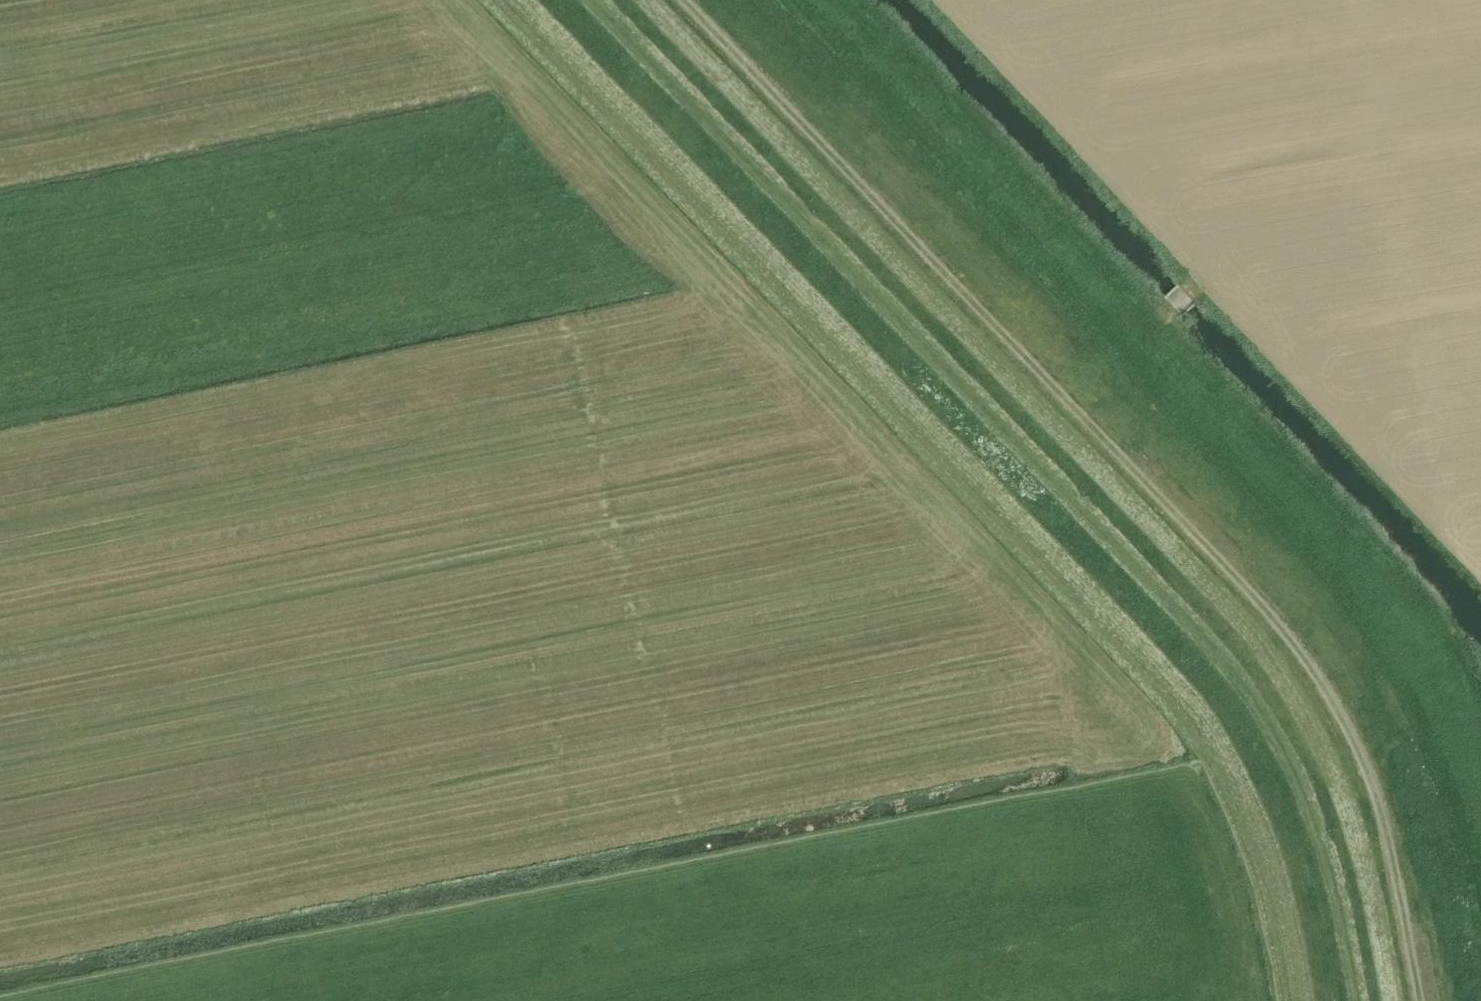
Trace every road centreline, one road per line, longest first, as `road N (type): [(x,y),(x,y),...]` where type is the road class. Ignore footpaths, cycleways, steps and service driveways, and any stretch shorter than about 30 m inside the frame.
road 1 (track): [(679,0),(1302,653),(1375,795),(1417,1000)]

